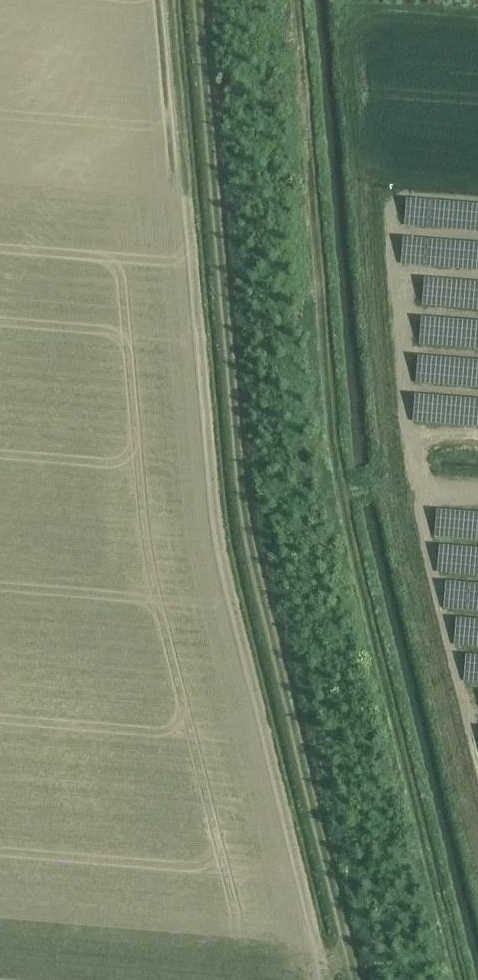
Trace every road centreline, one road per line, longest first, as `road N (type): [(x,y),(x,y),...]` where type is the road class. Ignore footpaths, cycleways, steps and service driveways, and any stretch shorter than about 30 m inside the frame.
road 1 (track): [(294,0),(335,474),(458,979)]
road 2 (track): [(347,979),(259,622),(227,431),(188,0)]

